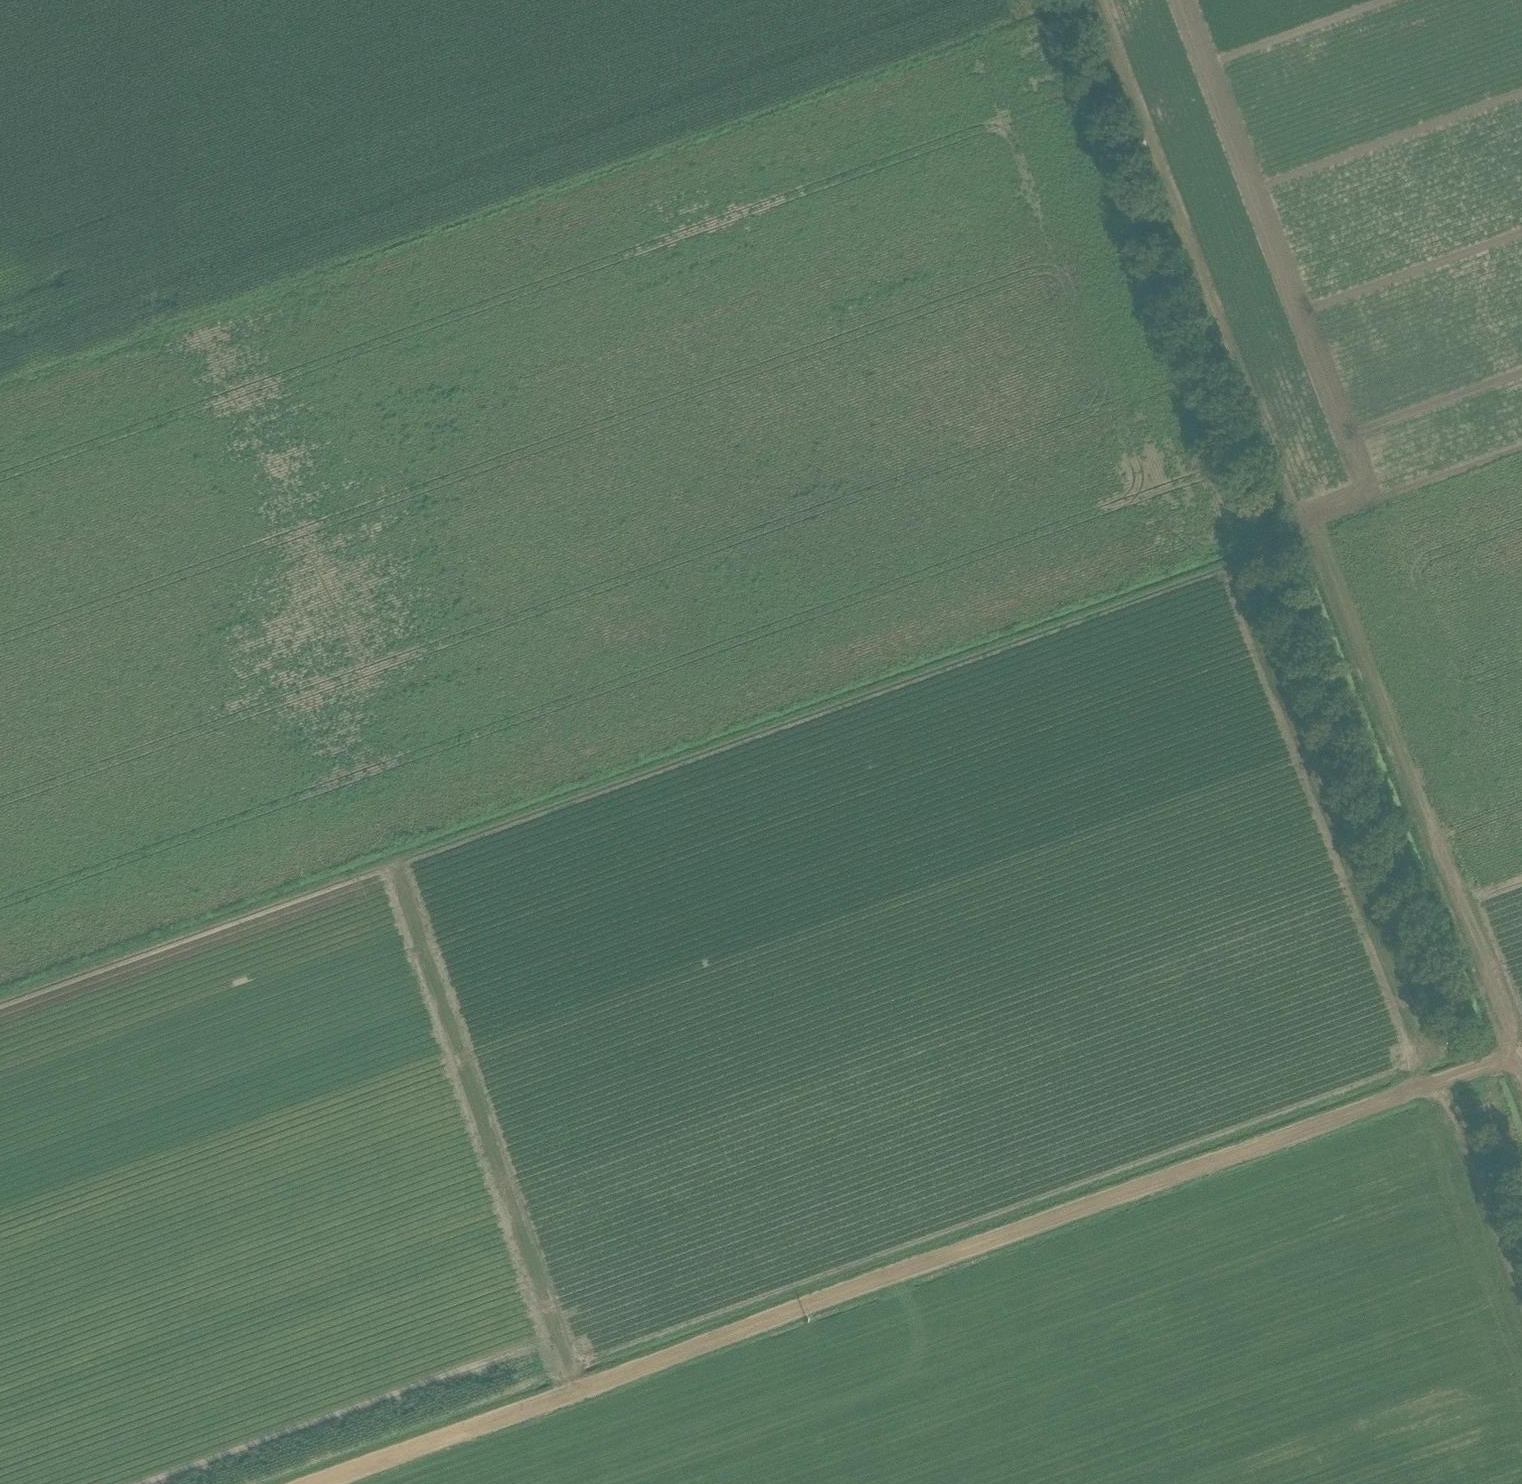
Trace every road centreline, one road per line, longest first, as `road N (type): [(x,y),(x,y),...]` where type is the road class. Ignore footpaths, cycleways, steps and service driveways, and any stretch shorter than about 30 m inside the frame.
road 1 (track): [(1521,1065),(327,1483)]

